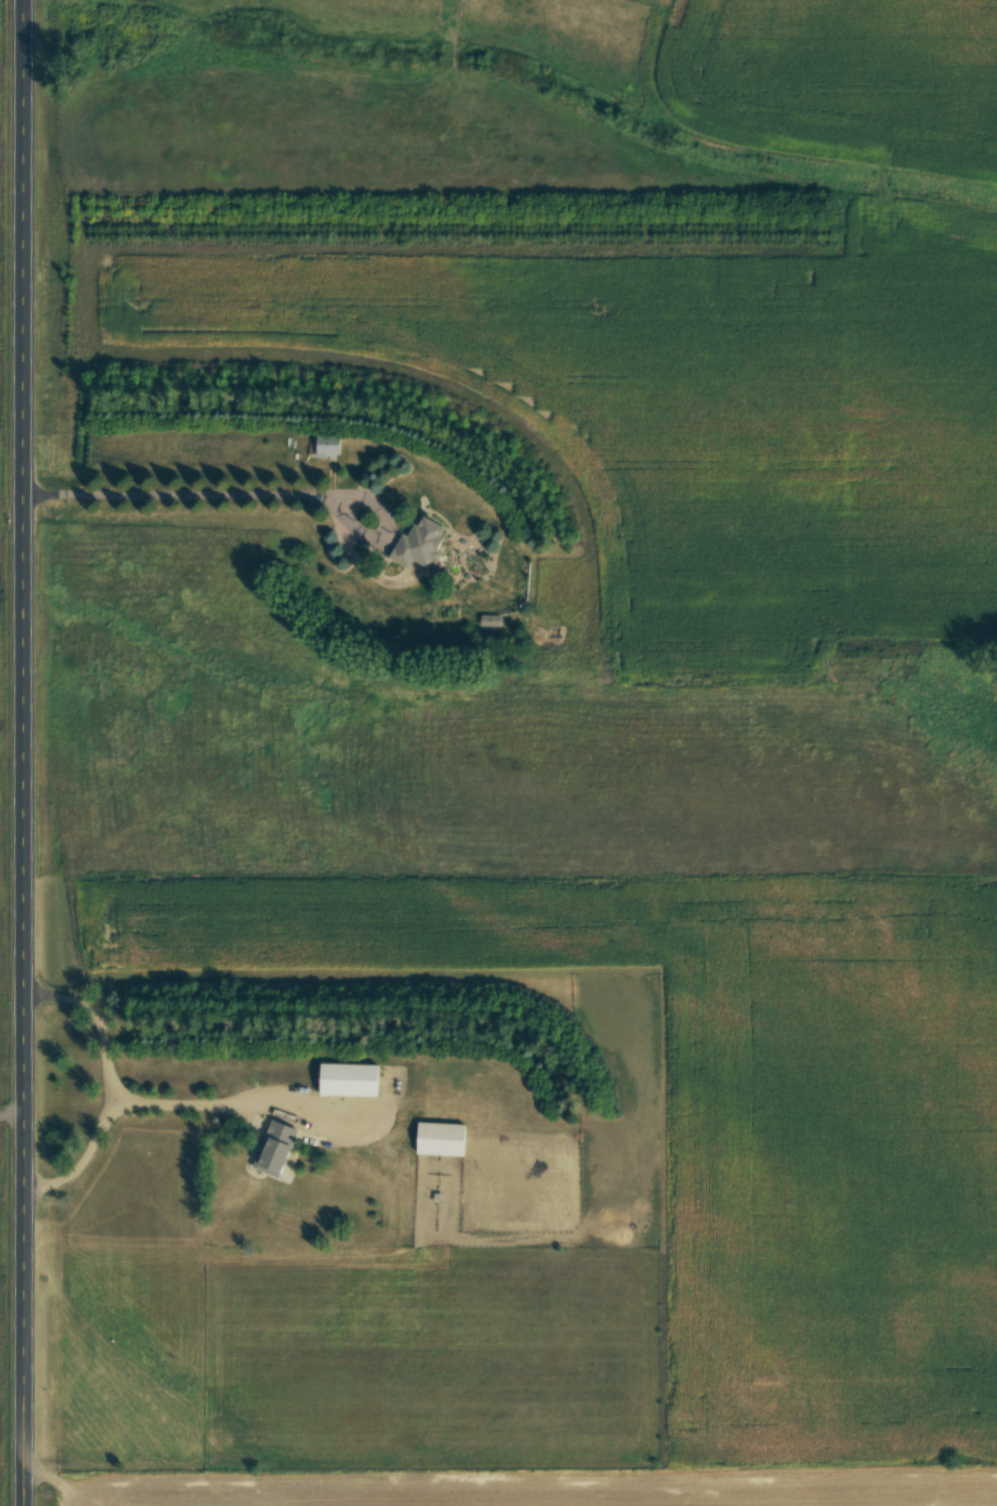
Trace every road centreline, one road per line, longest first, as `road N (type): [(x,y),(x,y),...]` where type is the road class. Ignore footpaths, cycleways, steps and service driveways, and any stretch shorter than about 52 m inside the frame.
road 1 (tertiary): [(31,0),(31,1505)]

